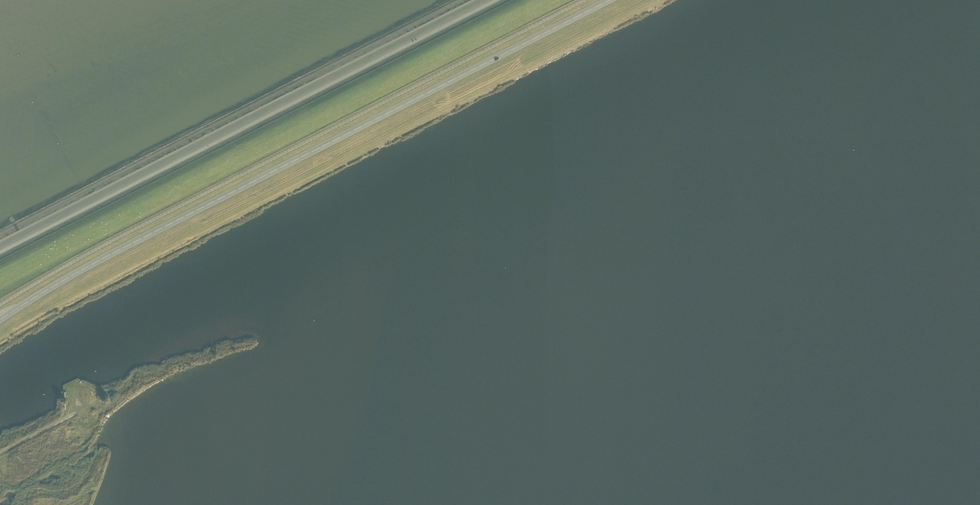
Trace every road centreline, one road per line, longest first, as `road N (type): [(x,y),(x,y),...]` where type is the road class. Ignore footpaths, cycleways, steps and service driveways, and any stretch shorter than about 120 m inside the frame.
road 1 (trunk): [(609,0),(9,314)]
road 2 (unclassified): [(0,305),(583,0)]

